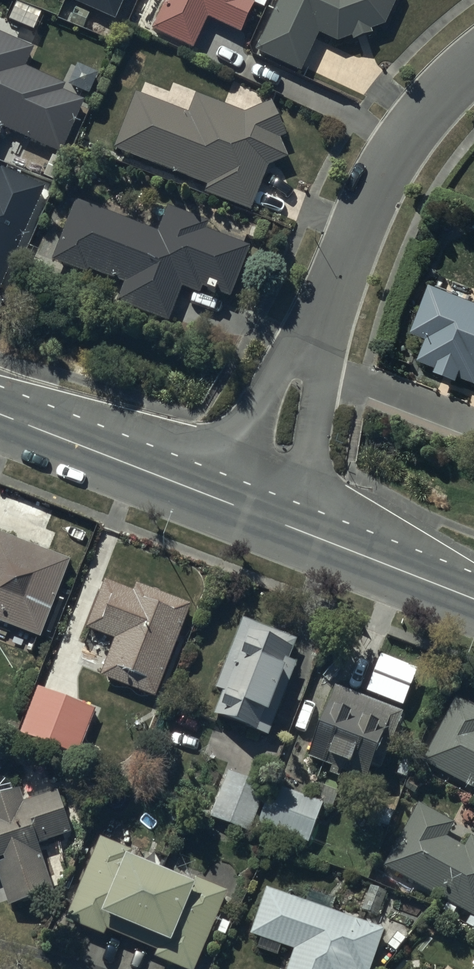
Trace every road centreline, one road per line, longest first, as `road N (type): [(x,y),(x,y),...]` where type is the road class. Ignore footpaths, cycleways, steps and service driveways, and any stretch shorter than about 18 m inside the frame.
road 1 (residential): [(473,61),(398,148),(329,309)]
road 2 (residential): [(203,493),(329,309)]
road 3 (secondary): [(203,493),(0,414)]
road 4 (residential): [(324,368),(317,539)]
road 5 (secondary): [(473,598),(317,539)]
road 6 (residential): [(324,368),(473,424)]
road 7 (secondary): [(317,539),(203,493)]

